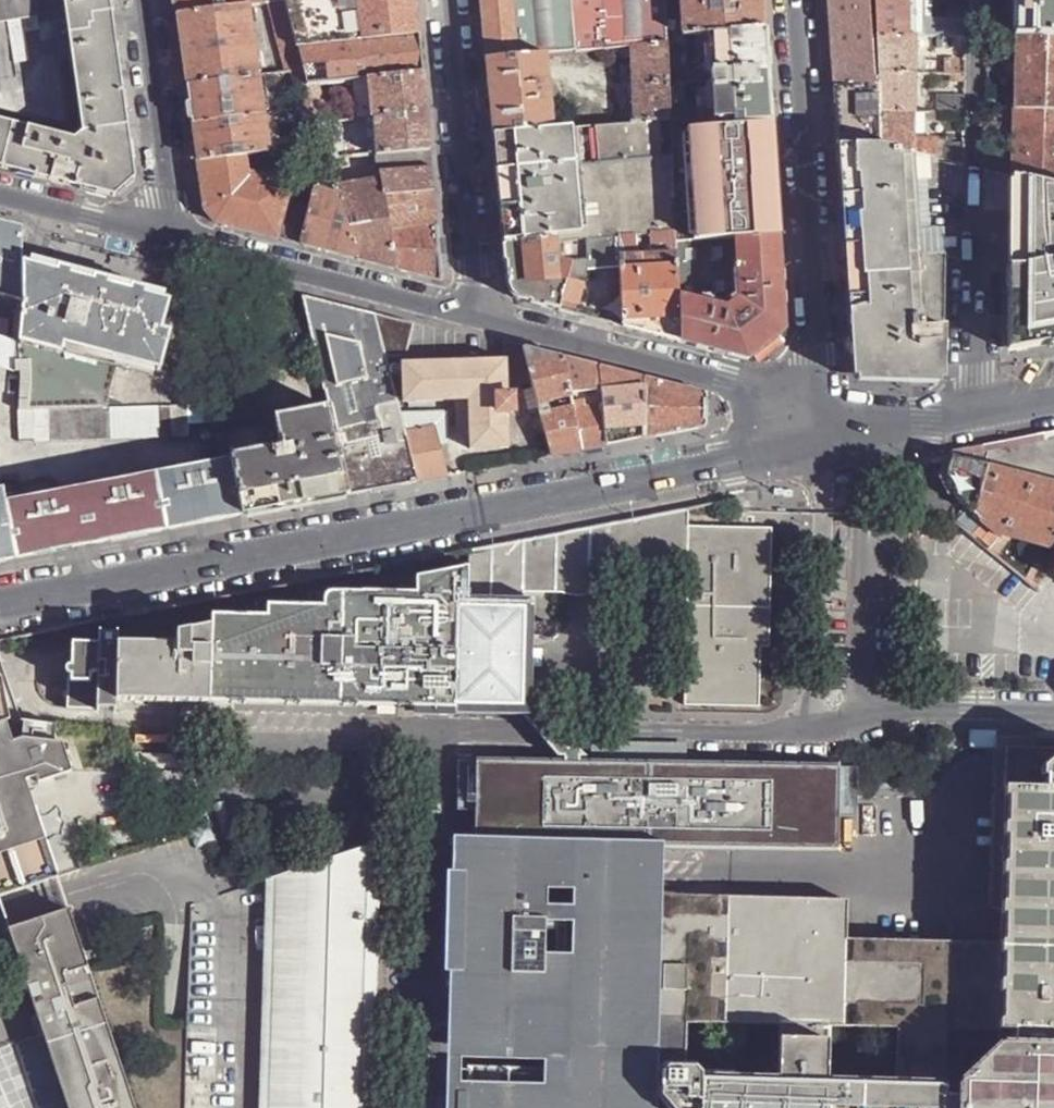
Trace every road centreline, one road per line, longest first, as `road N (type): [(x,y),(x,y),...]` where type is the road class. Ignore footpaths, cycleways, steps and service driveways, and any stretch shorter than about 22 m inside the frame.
road 1 (tertiary): [(0,609),(820,438)]
road 2 (residential): [(792,0),(820,438)]
road 3 (residential): [(970,415),(977,0)]
road 4 (residential): [(820,438),(722,381),(477,315)]
road 5 (residential): [(447,0),(477,315)]
road 6 (residential): [(477,315),(173,243)]
road 7 (residential): [(173,243),(139,0)]
road 8 (residential): [(173,243),(0,199)]
road 9 (tertiary): [(820,438),(970,415)]

